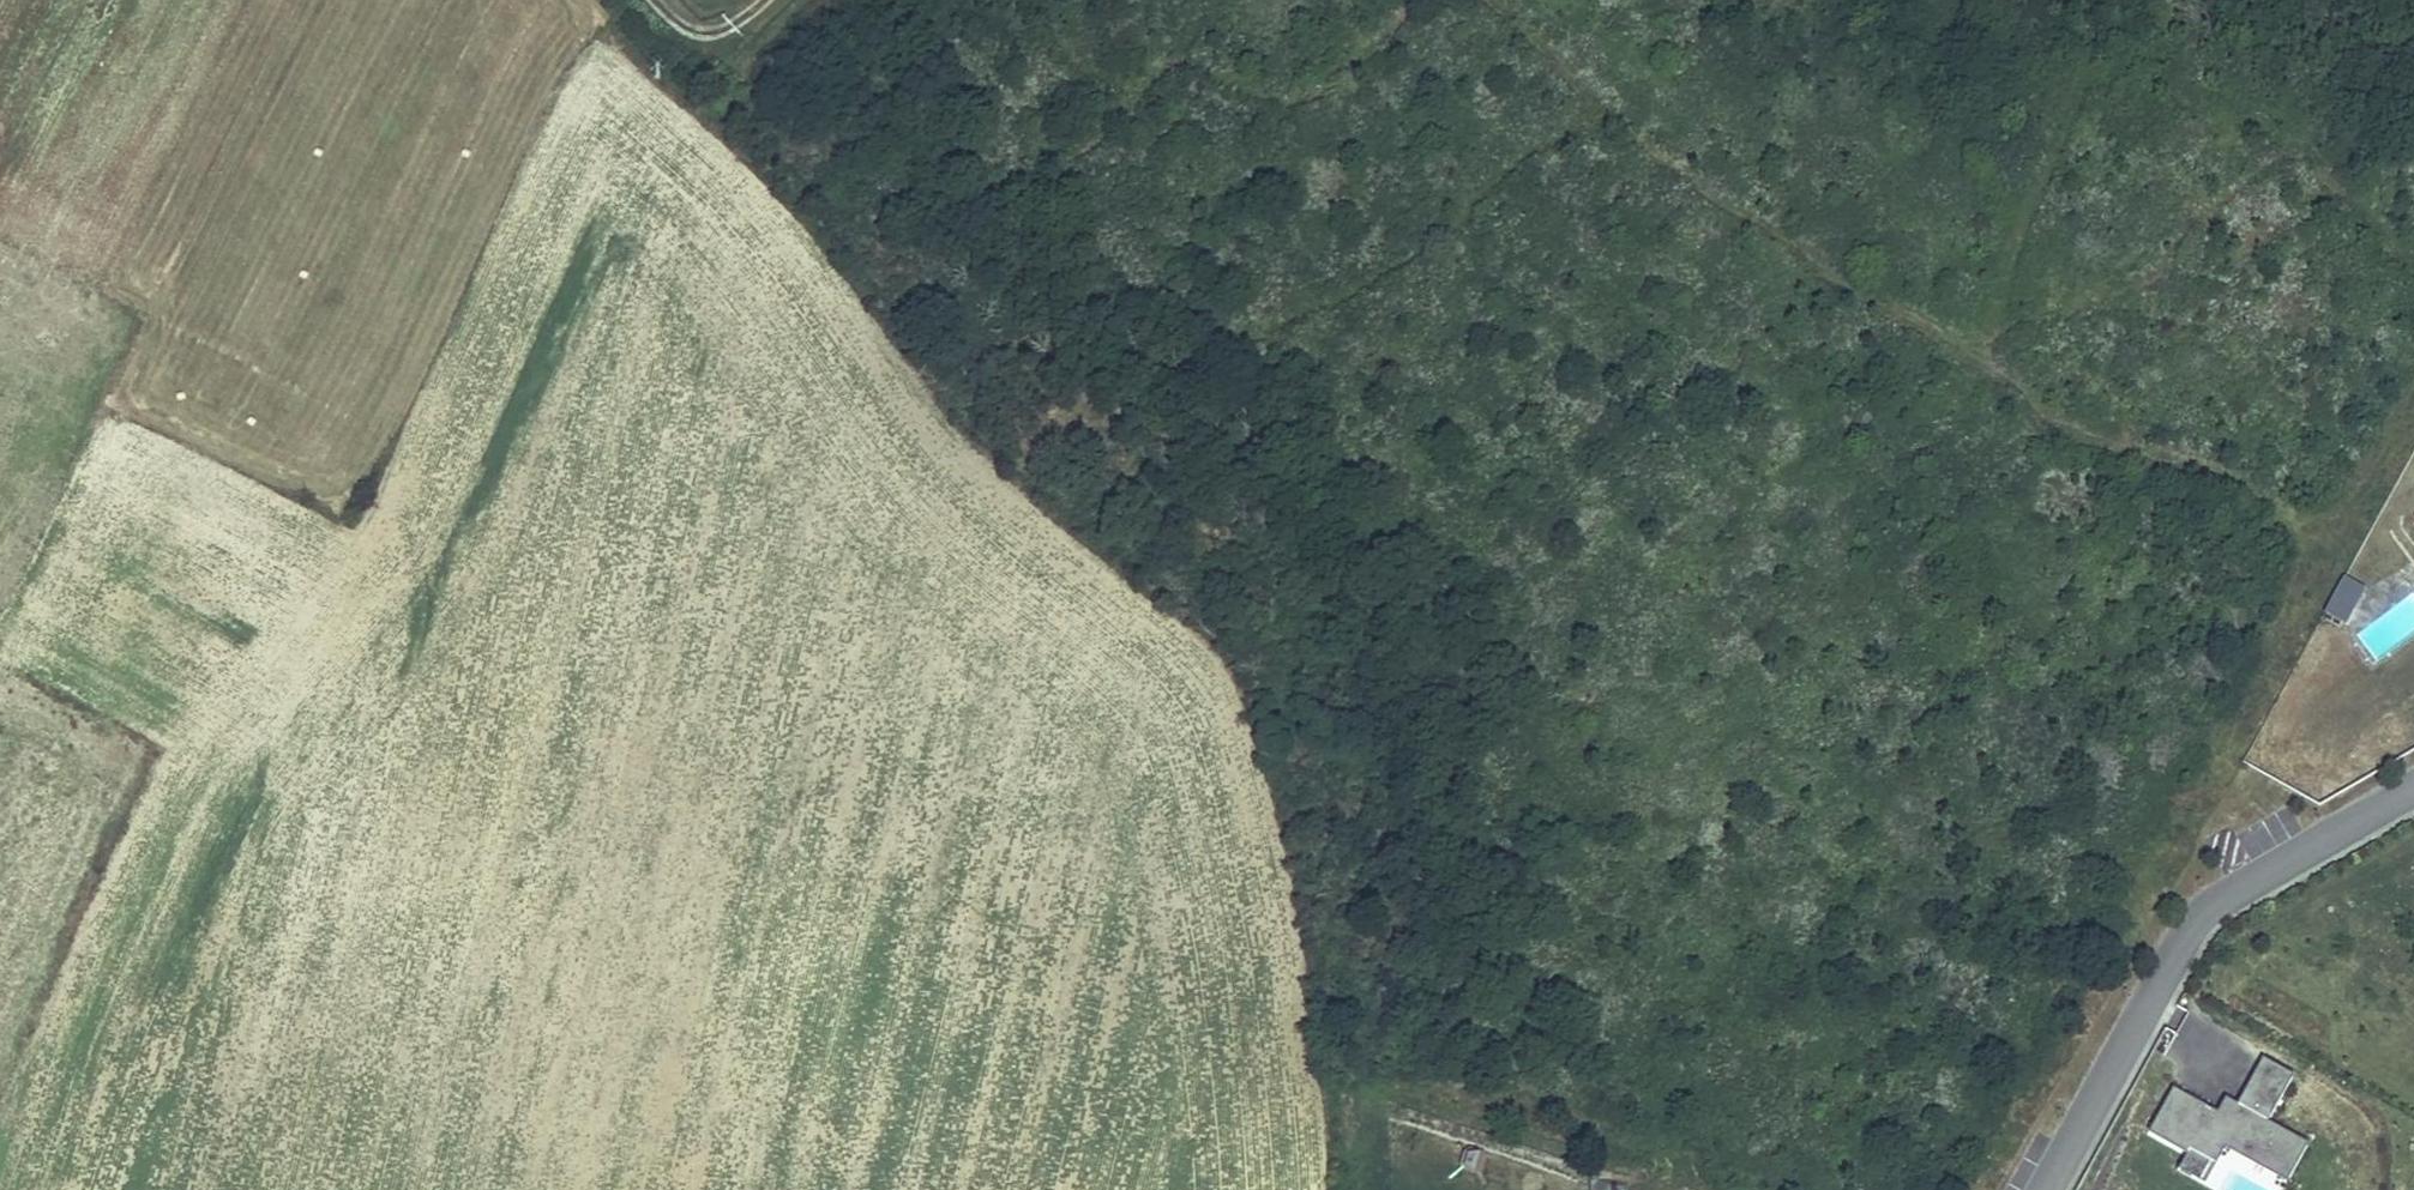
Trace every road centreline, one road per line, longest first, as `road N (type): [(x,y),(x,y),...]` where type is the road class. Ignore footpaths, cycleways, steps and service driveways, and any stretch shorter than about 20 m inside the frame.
road 1 (residential): [(2413,787),(2207,908),(2045,1189)]

